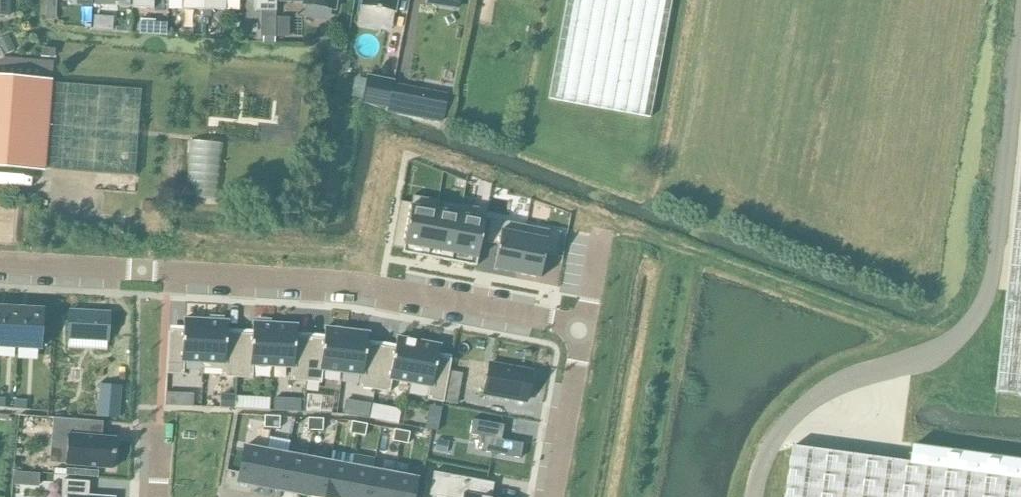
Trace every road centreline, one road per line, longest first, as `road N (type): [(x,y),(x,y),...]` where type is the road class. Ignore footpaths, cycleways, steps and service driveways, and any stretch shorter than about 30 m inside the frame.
road 1 (residential): [(552,496),(575,371),(575,340),(554,324),(347,283),(0,262)]

